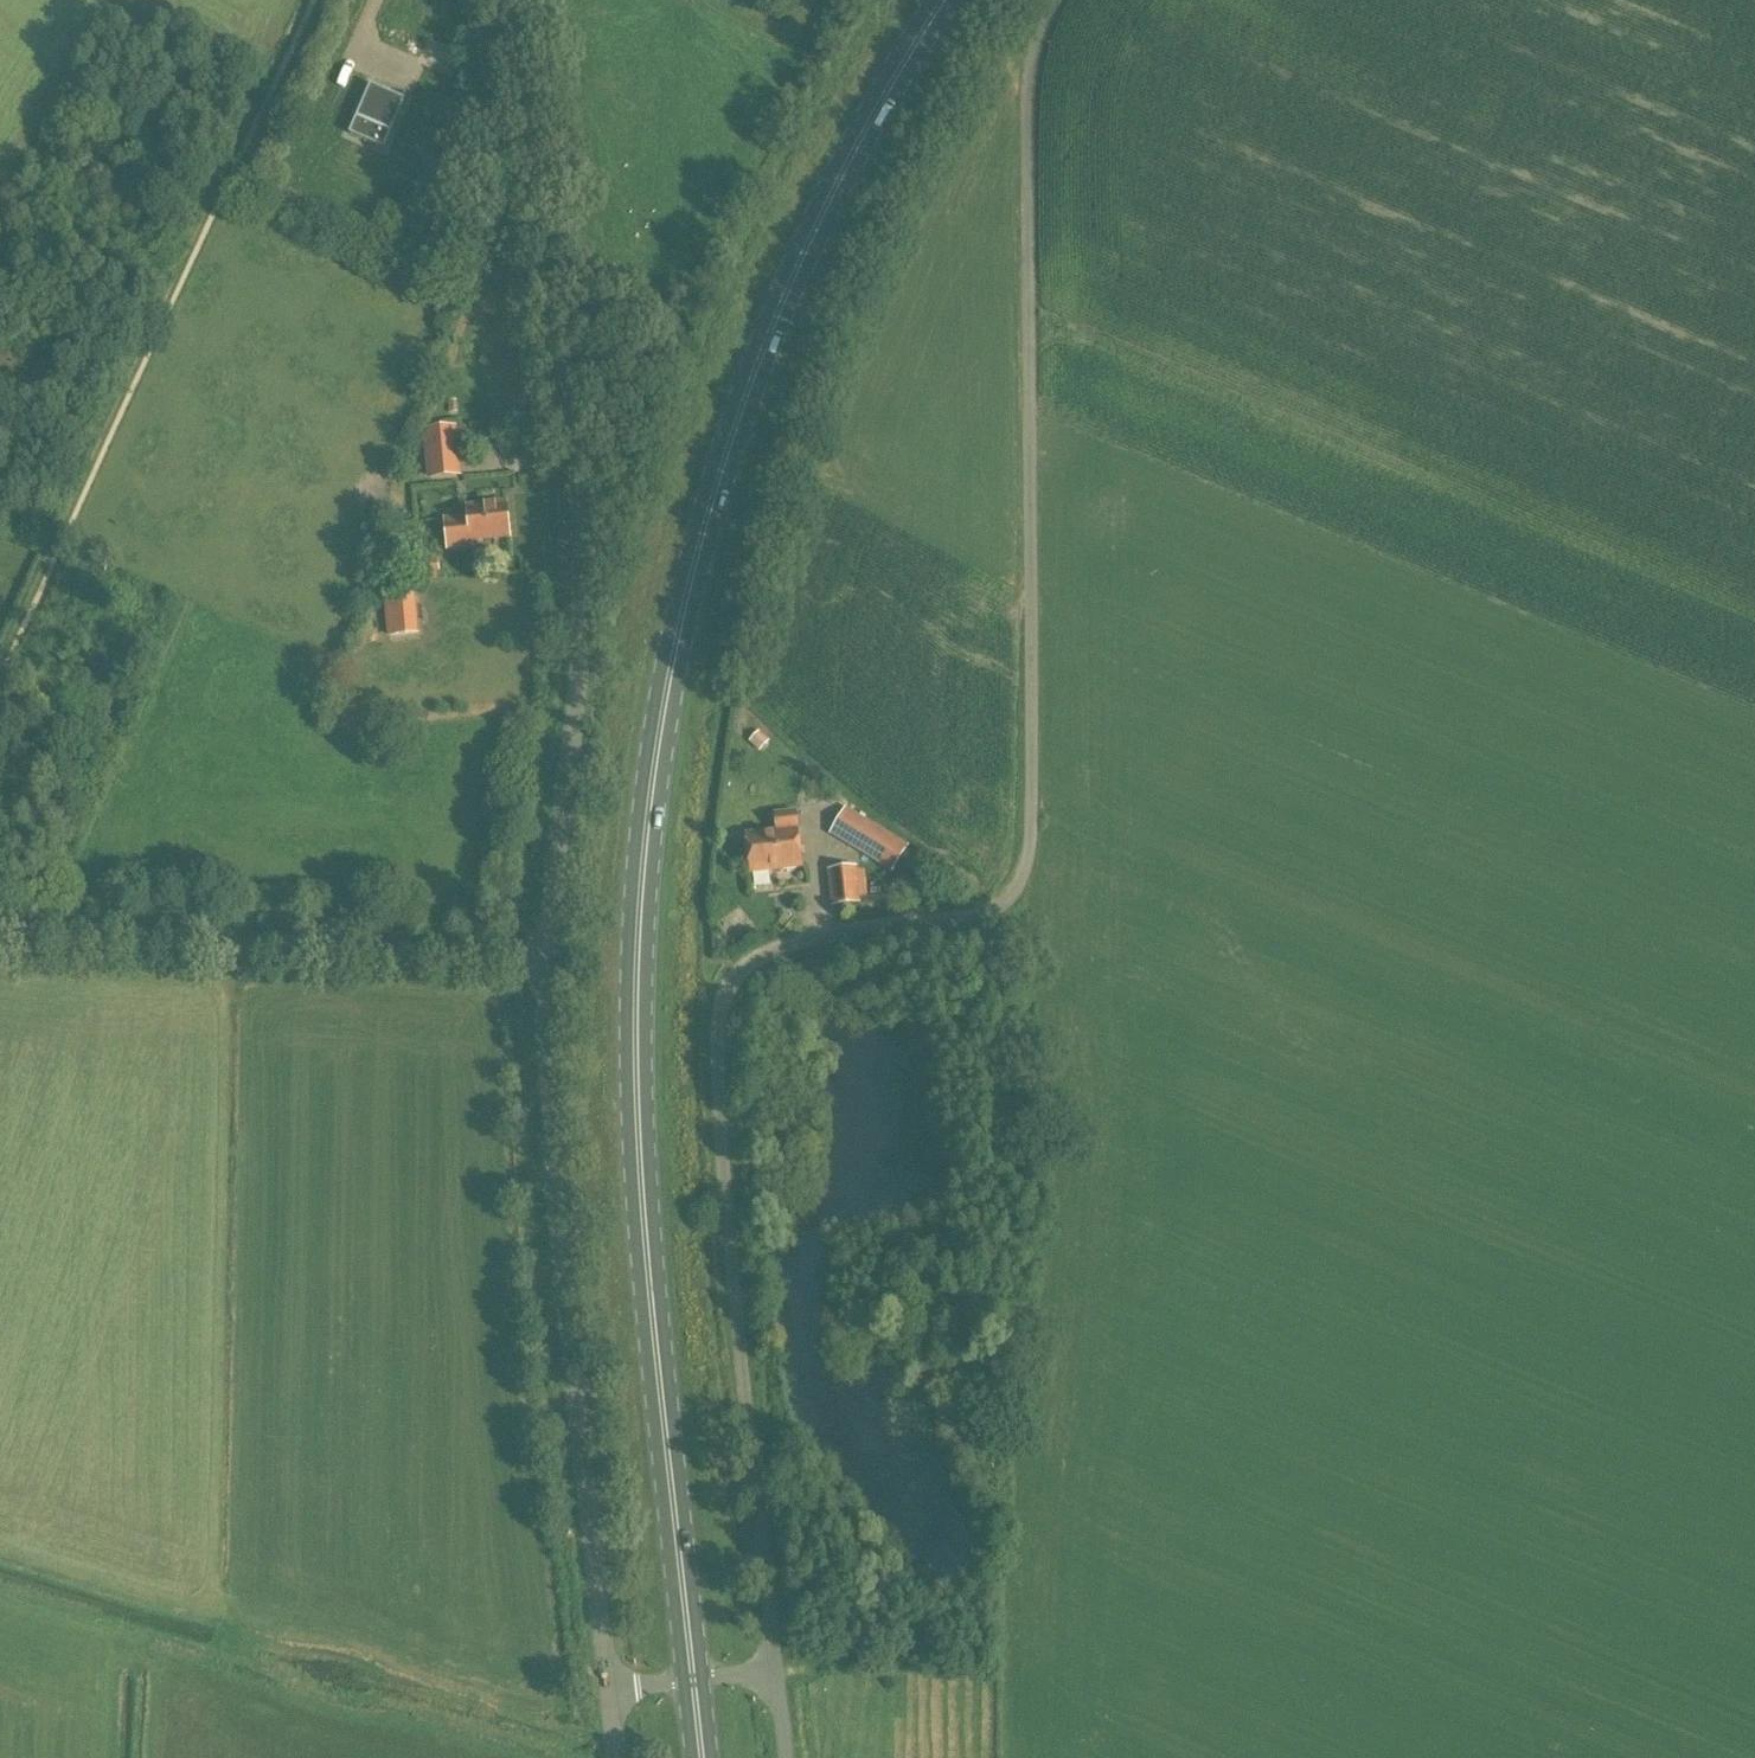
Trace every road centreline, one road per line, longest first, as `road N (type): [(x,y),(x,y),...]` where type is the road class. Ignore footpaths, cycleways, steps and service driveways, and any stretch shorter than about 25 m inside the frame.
road 1 (unclassified): [(775,1679),(716,1056),(720,1002),(749,964),(786,947),(979,919),(1011,901),(1025,871),(1033,824),(1024,154),(1035,60),(1060,0)]
road 2 (primary): [(695,1685),(638,1172),(641,899),(655,765),(700,552),(775,333),(829,216),(953,0)]
road 3 (unclassified): [(547,964),(593,593),(510,0)]
road 4 (unclassified): [(607,1693),(550,1136),(547,964)]
road 5 (unclassified): [(547,964),(0,939)]

